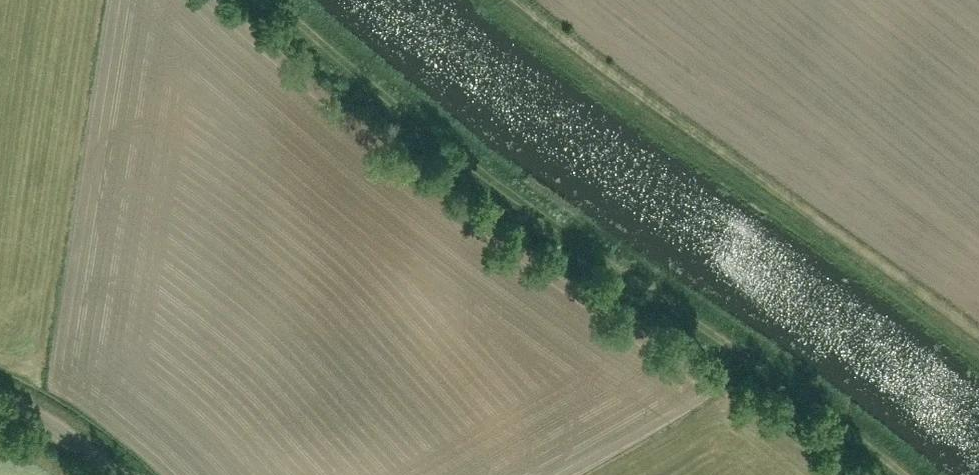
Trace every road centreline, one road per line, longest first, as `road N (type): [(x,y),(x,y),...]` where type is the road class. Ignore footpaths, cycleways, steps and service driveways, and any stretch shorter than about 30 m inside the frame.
road 1 (track): [(280,0),(488,170),(912,474)]
road 2 (track): [(511,0),(978,341)]
road 3 (unclassified): [(134,474),(0,393)]

